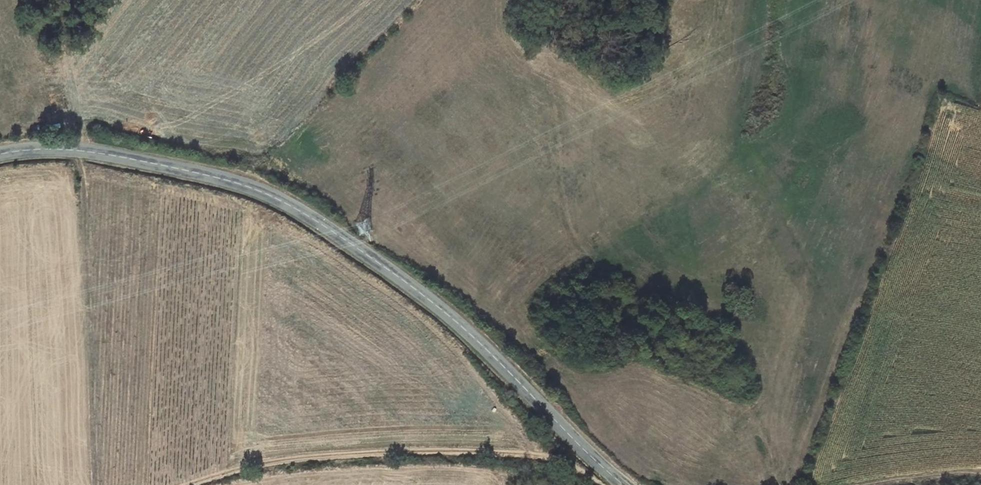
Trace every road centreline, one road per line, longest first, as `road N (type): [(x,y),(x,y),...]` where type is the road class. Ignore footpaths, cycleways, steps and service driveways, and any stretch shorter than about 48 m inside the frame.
road 1 (tertiary): [(0,154),(71,149),(133,160),(220,178),(298,209),(457,322),(625,484)]
road 2 (track): [(605,484),(581,470),(530,461),(393,457),(263,464),(197,484)]

